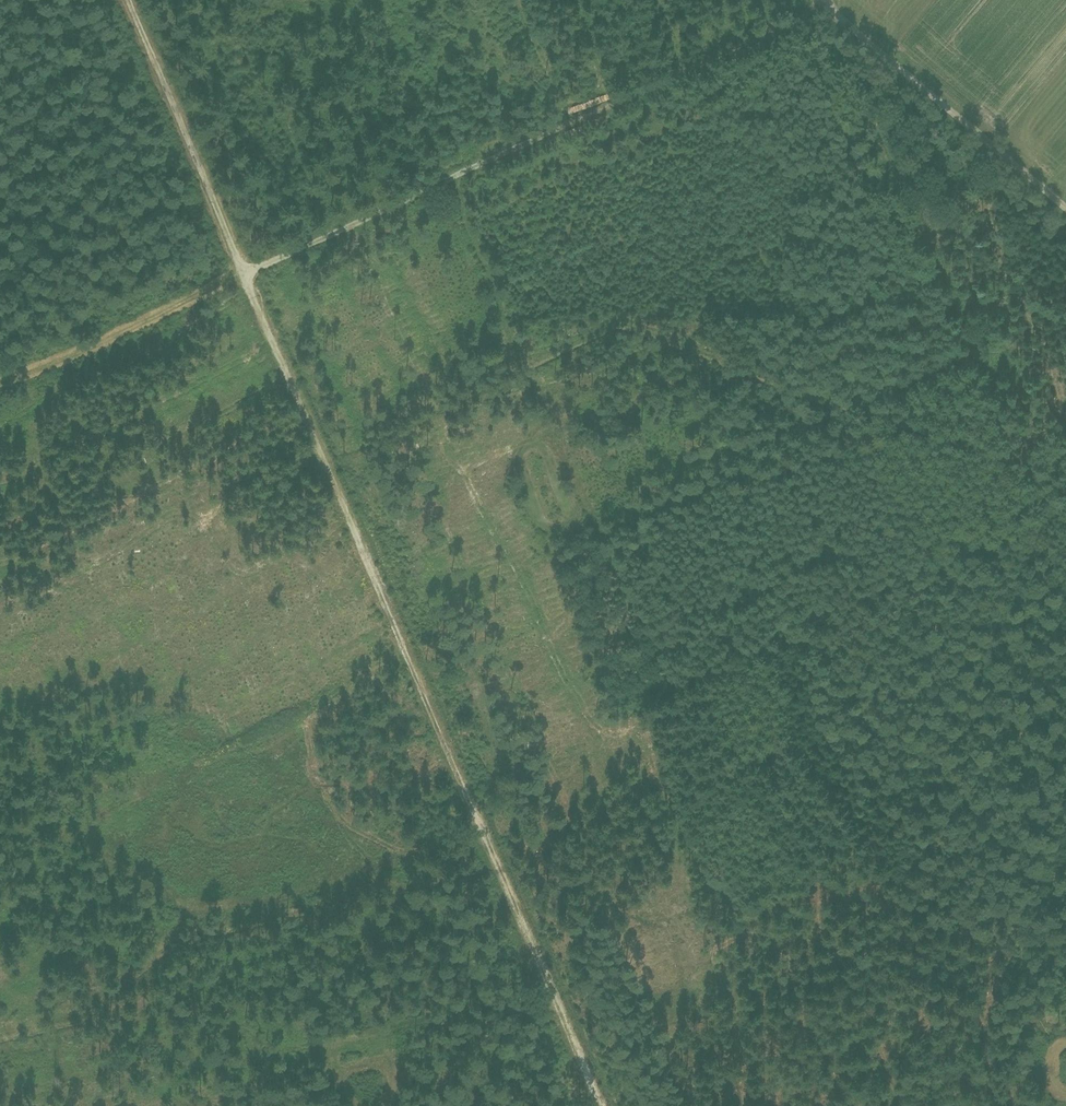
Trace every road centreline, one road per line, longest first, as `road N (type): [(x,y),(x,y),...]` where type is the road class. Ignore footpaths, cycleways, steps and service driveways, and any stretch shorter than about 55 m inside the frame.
road 1 (track): [(602,1105),(125,0)]
road 2 (track): [(0,383),(818,5)]
road 3 (unclassified): [(816,0),(1065,214)]

